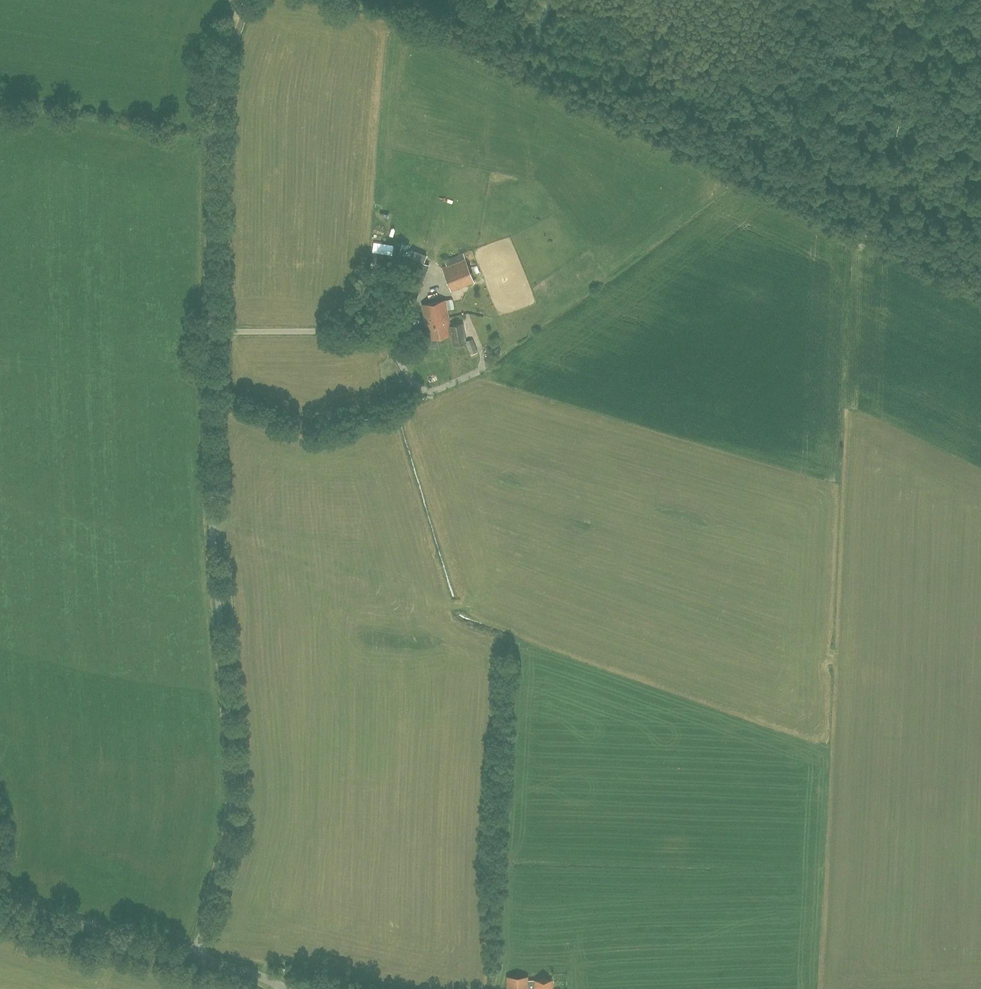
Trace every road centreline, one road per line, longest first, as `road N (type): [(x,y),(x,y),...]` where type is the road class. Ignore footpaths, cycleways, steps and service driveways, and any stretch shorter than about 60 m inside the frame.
road 1 (unclassified): [(194,964),(234,800),(214,544),(212,329)]
road 2 (track): [(212,329),(224,66),(241,0)]
road 3 (unclassified): [(194,964),(0,902)]

